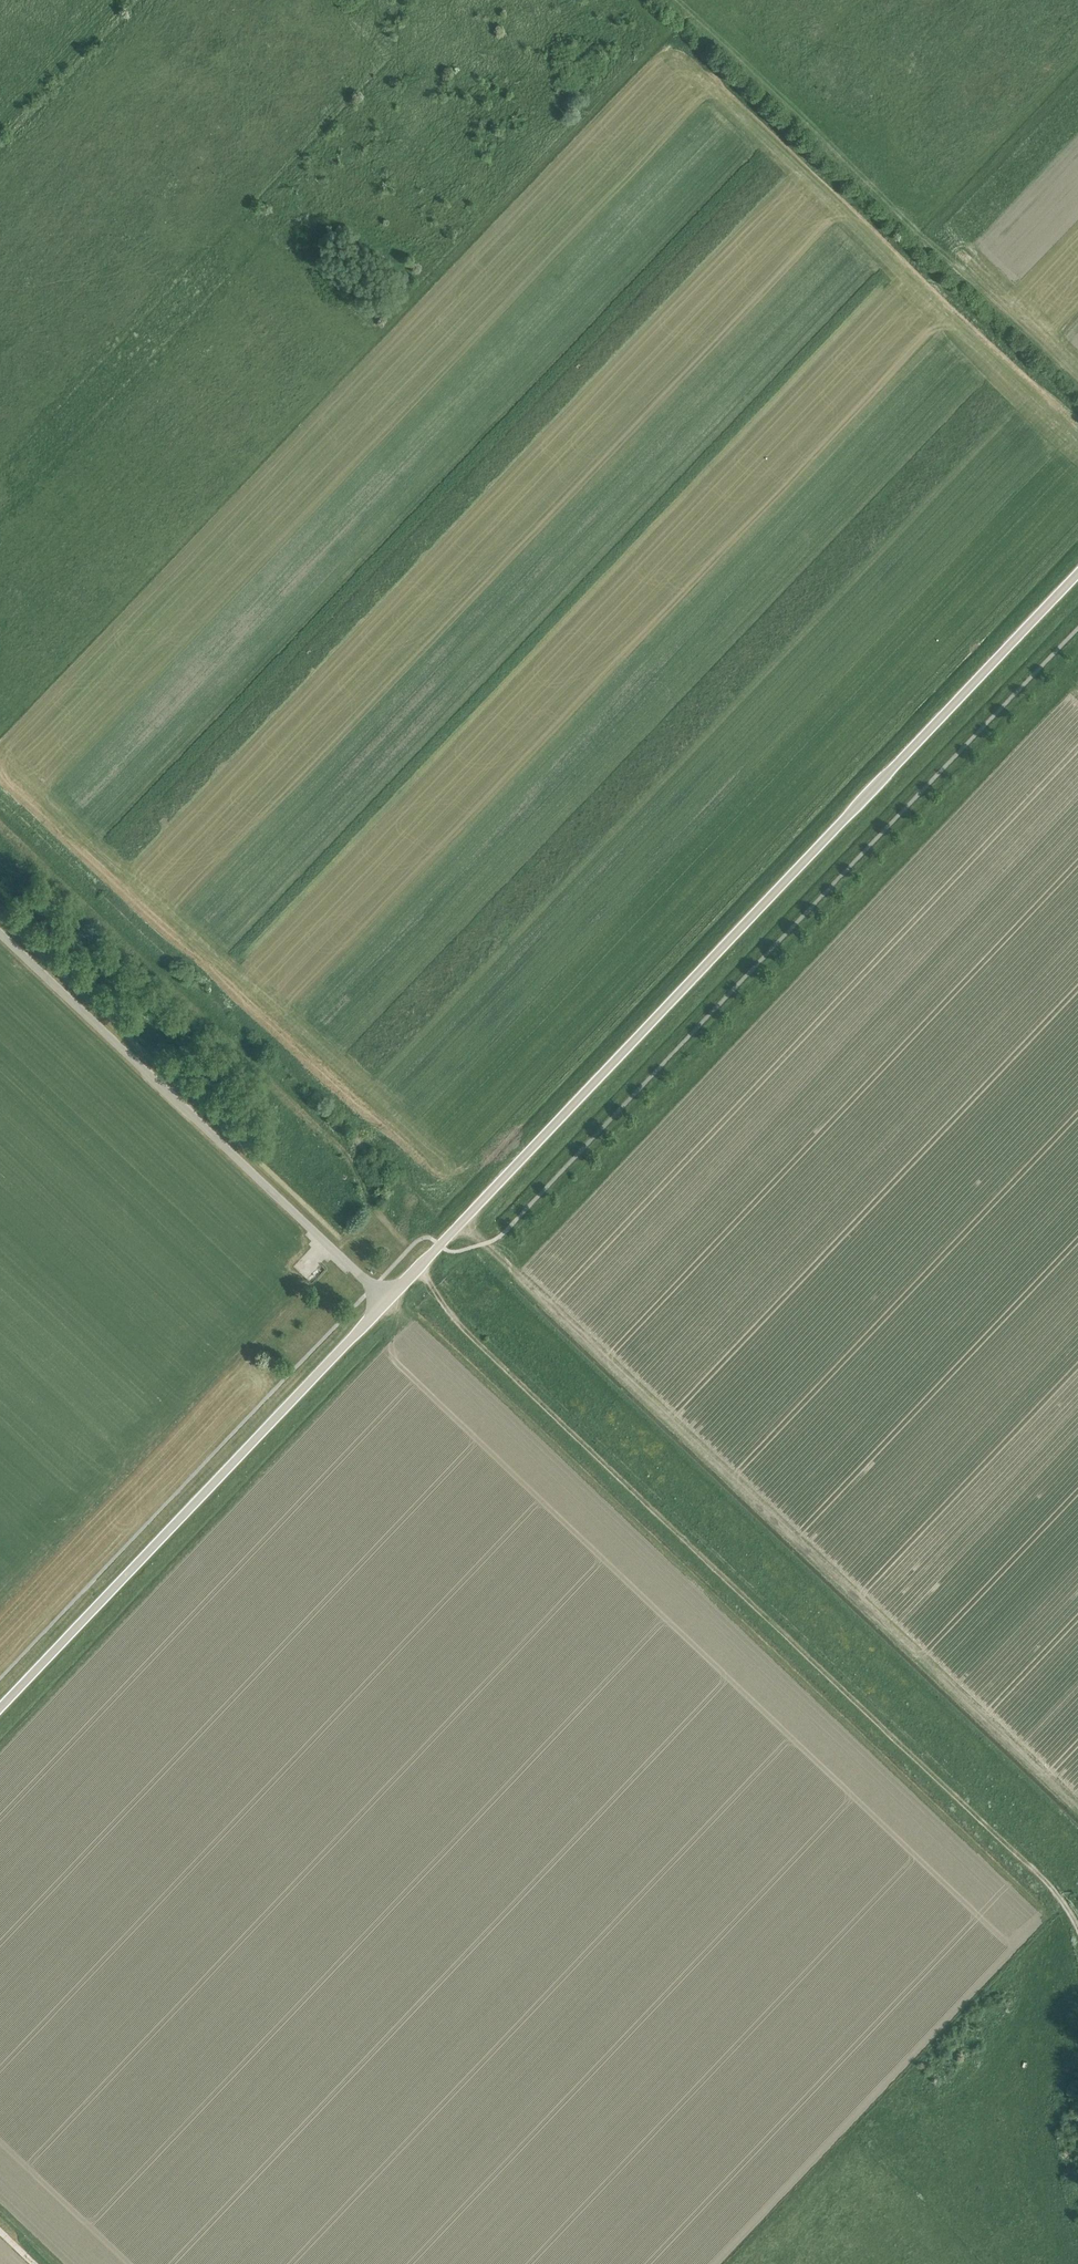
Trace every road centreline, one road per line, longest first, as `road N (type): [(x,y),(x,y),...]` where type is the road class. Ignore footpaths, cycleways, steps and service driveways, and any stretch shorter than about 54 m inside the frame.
road 1 (tertiary): [(0,1708),(1077,572)]
road 2 (track): [(409,1249),(457,1322),(1054,1888),(1077,1929)]
road 3 (track): [(635,0),(1077,419)]
road 4 (track): [(0,817),(346,1149),(371,1205),(409,1249)]
road 5 (track): [(904,218),(1077,382)]
road 6 (track): [(0,122),(115,0)]

